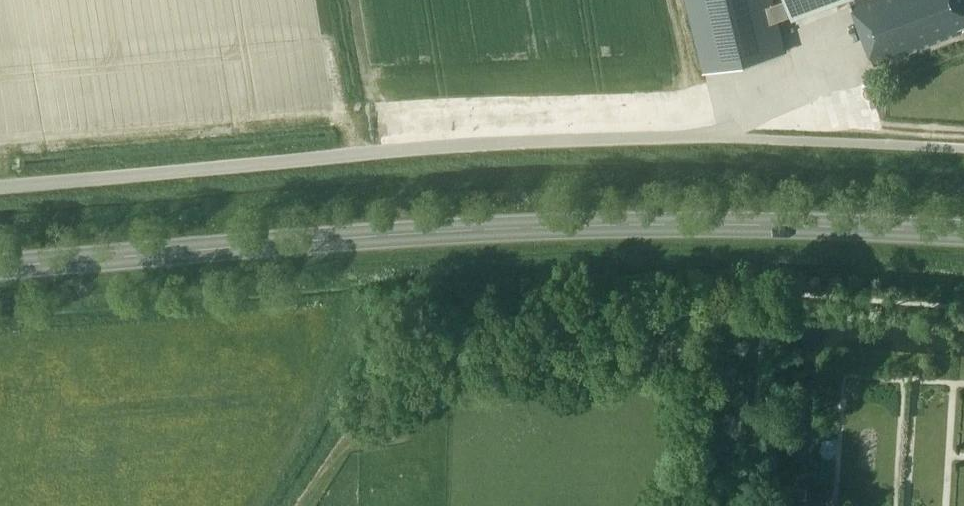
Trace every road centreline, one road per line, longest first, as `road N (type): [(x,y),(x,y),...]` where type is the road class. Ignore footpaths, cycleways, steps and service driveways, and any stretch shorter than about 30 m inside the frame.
road 1 (primary): [(0,267),(603,223),(963,232)]
road 2 (unclassified): [(0,184),(418,148),(710,135)]

